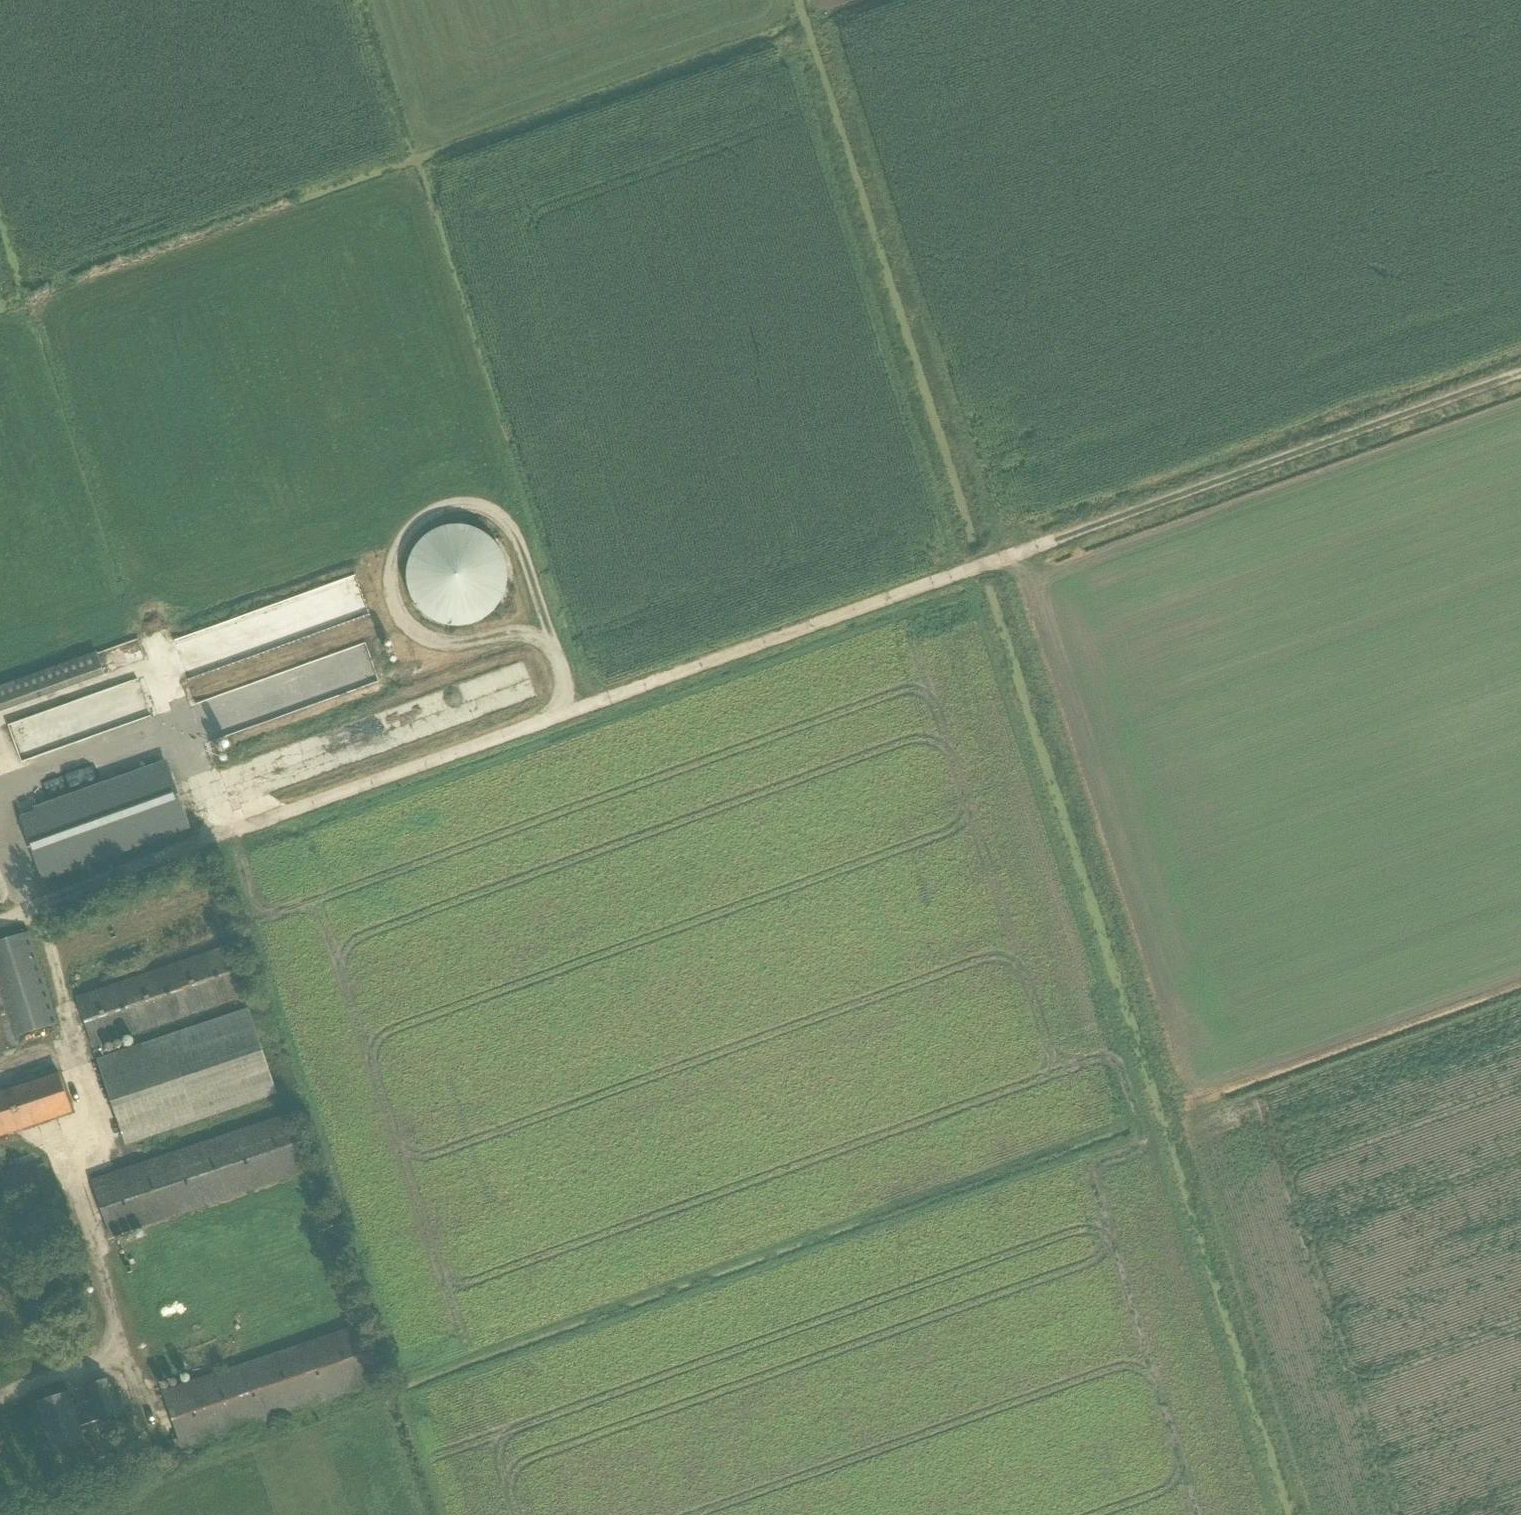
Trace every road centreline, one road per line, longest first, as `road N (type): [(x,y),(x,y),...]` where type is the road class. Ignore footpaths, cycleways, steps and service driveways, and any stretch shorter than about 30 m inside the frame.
road 1 (track): [(1520,377),(0,917)]

